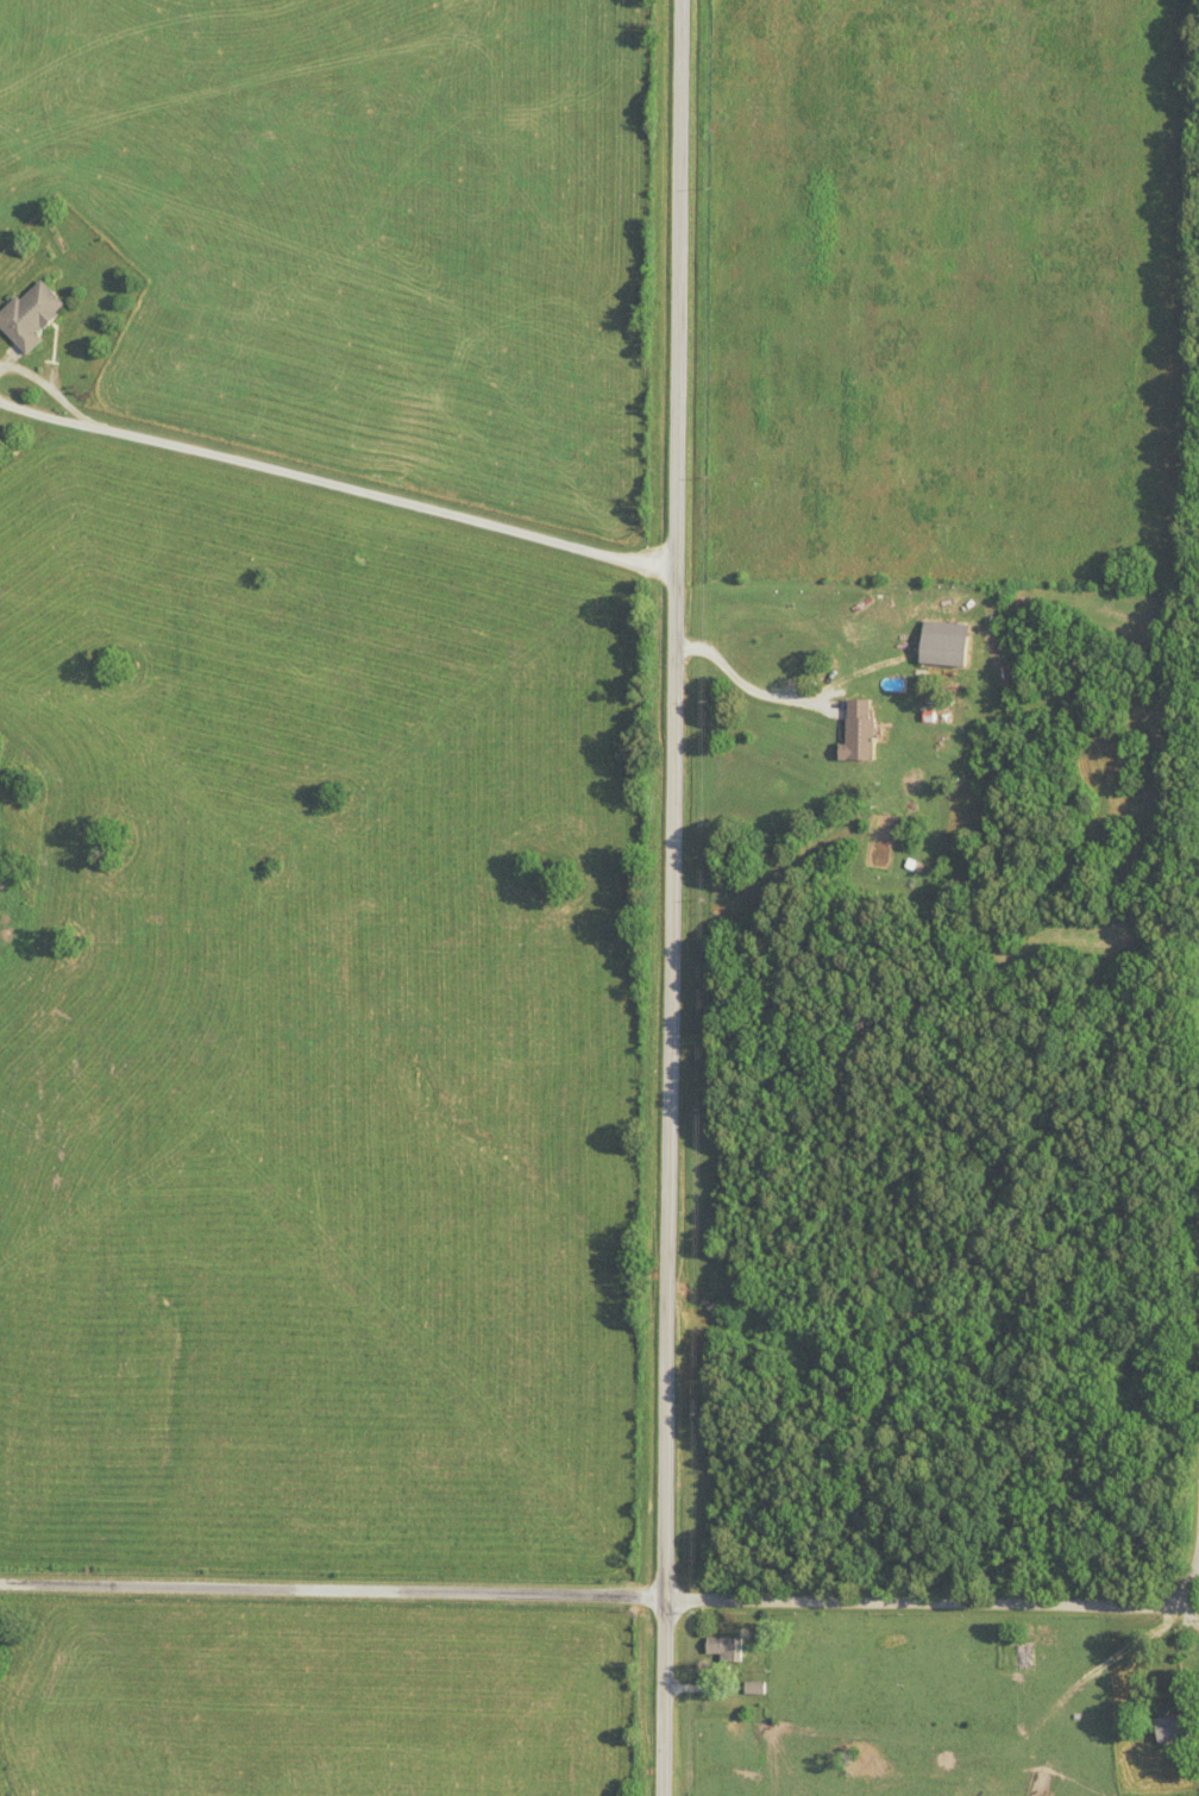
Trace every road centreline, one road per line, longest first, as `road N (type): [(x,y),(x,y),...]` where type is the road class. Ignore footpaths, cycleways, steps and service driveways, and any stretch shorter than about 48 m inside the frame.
road 1 (tertiary): [(668,1795),(686,0)]
road 2 (residential): [(0,1584),(1112,1606),(1159,1603),(1198,1584)]

